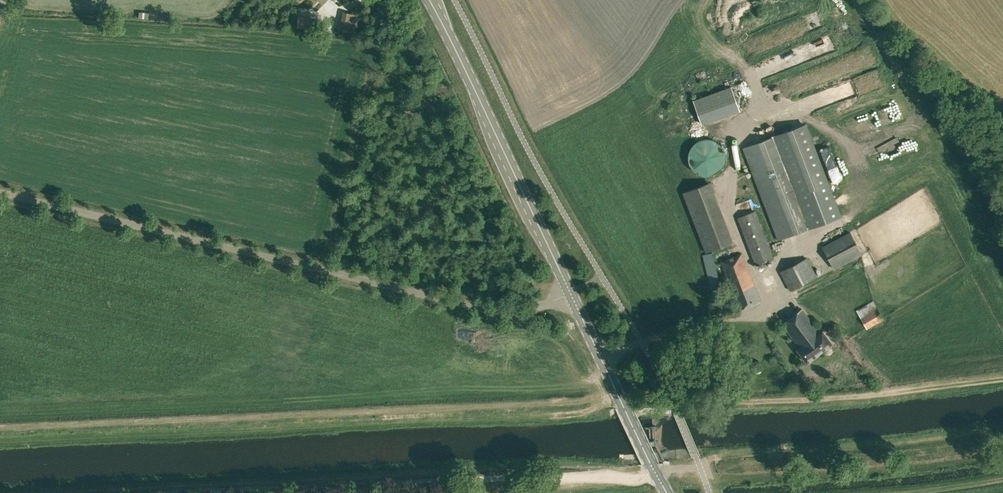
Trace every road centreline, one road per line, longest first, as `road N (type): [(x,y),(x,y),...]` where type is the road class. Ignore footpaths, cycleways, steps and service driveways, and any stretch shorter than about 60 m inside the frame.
road 1 (track): [(623,405),(0,432)]
road 2 (unclassified): [(571,293),(527,311),(488,310),(0,191)]
road 3 (track): [(206,492),(655,473)]
road 4 (track): [(623,405),(786,401),(1002,376)]
road 5 (secondary): [(571,293),(430,0)]
road 6 (secondary): [(667,492),(571,293)]

